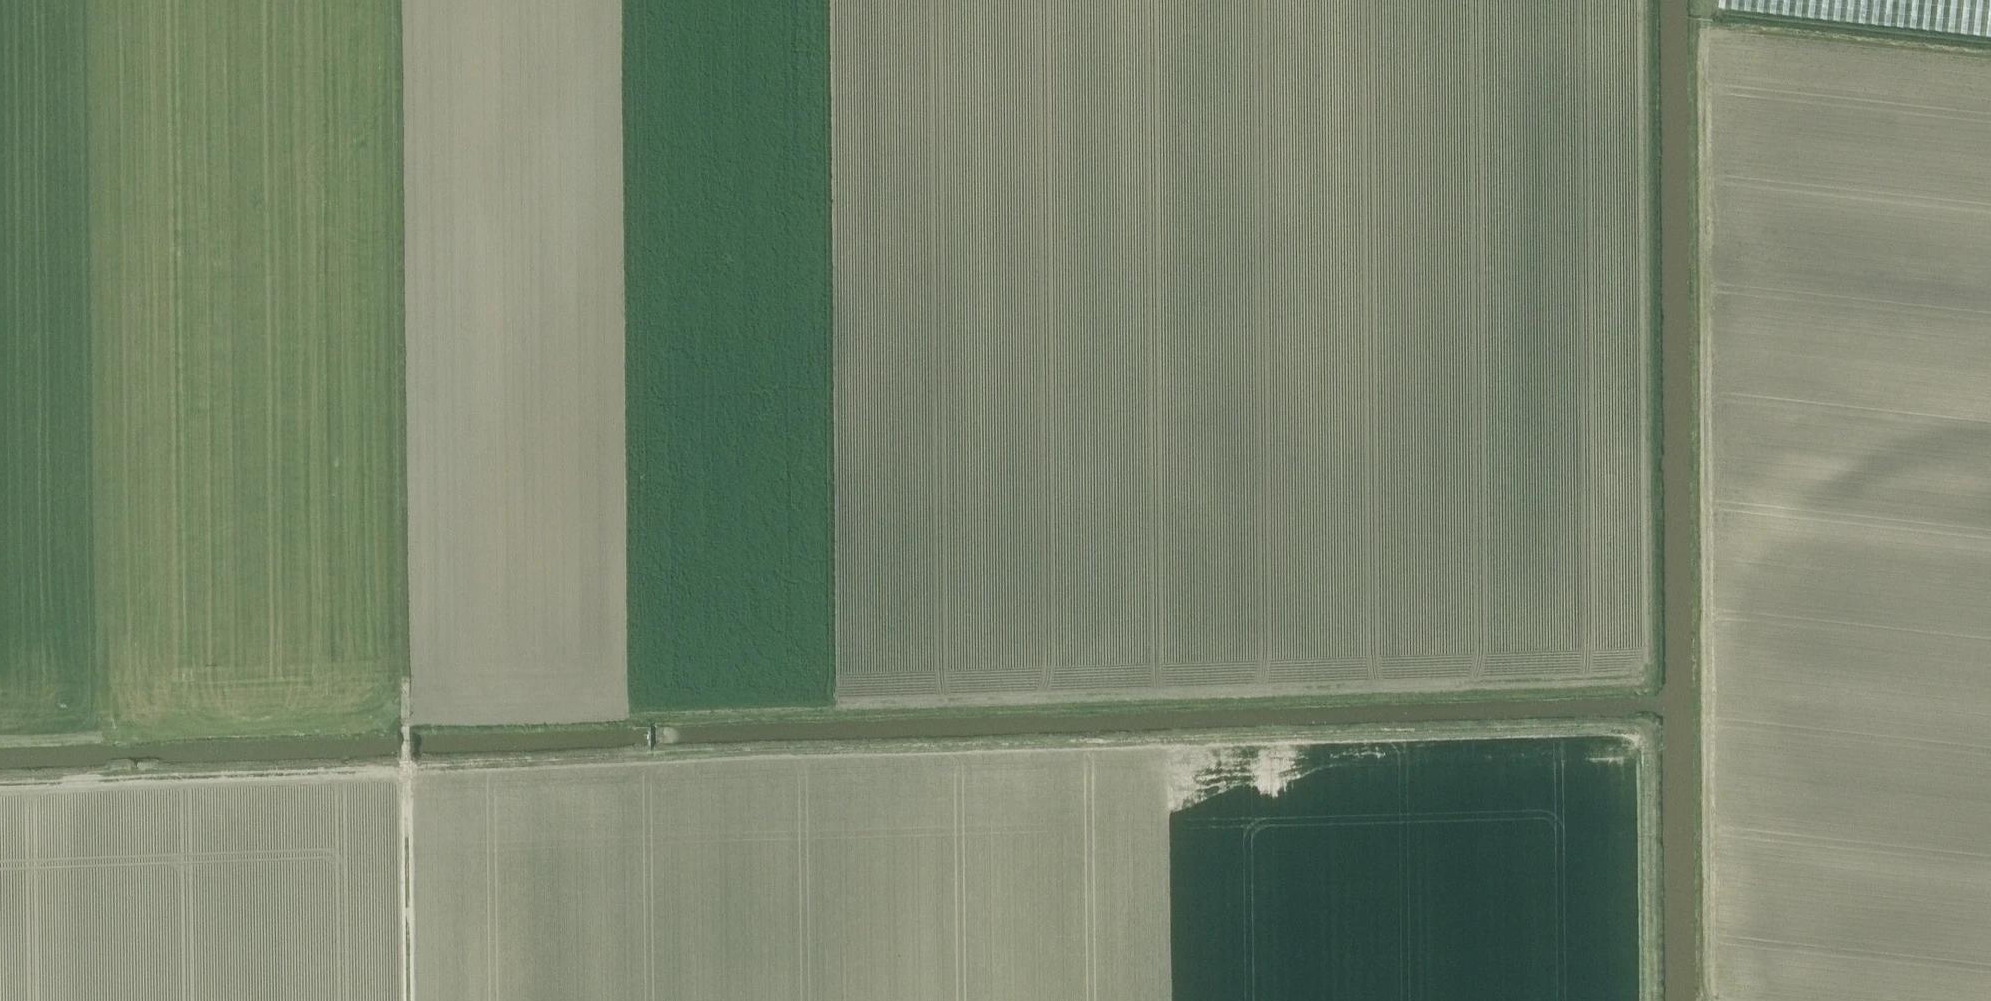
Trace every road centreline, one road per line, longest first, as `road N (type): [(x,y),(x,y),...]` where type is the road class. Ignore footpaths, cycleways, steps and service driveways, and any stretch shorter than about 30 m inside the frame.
road 1 (track): [(412,1000),(410,0)]

